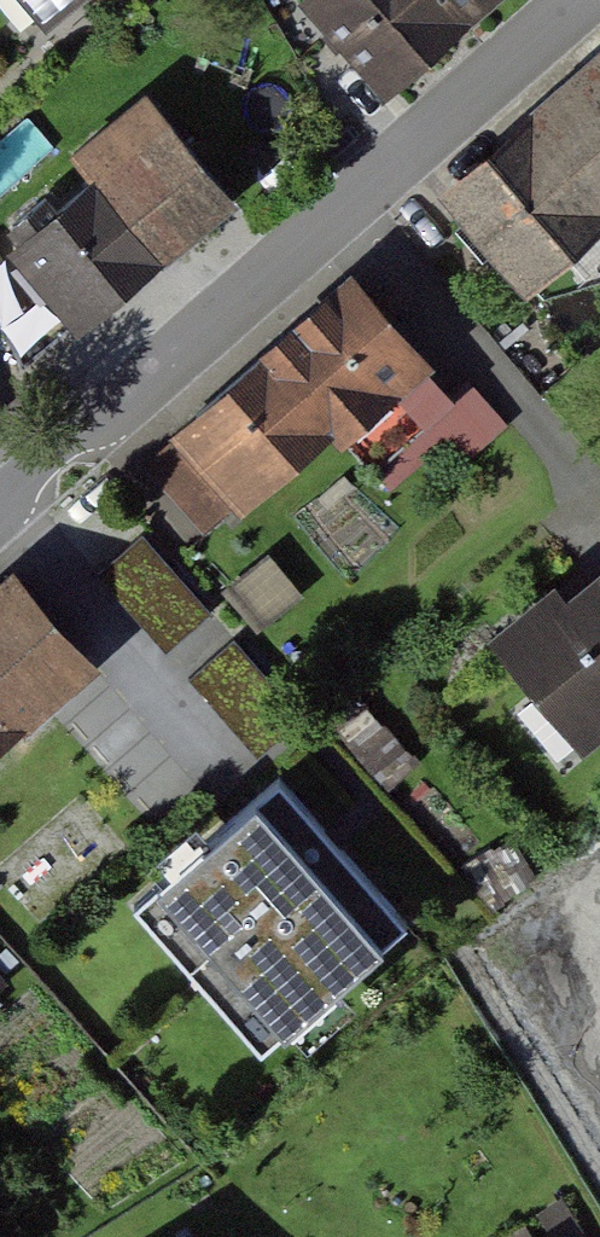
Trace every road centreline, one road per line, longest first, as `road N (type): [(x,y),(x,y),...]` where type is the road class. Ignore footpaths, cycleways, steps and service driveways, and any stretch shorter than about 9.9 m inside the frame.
road 1 (residential): [(0,507),(574,0)]

